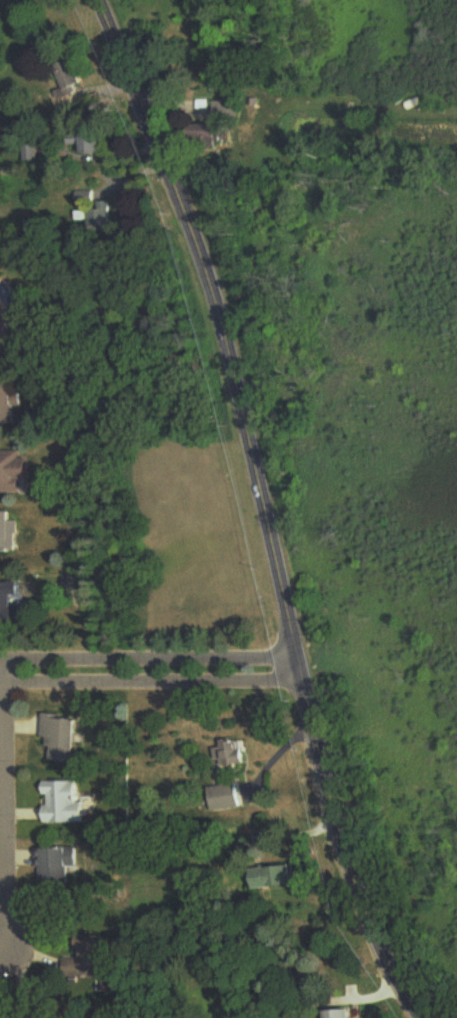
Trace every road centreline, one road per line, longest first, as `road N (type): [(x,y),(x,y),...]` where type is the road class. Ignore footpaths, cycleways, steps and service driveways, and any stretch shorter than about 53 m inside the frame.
road 1 (secondary): [(419,1017),(384,958),(352,875),(220,317),(97,0)]
road 2 (residential): [(301,671),(0,671)]
road 3 (residential): [(5,940),(7,671)]

